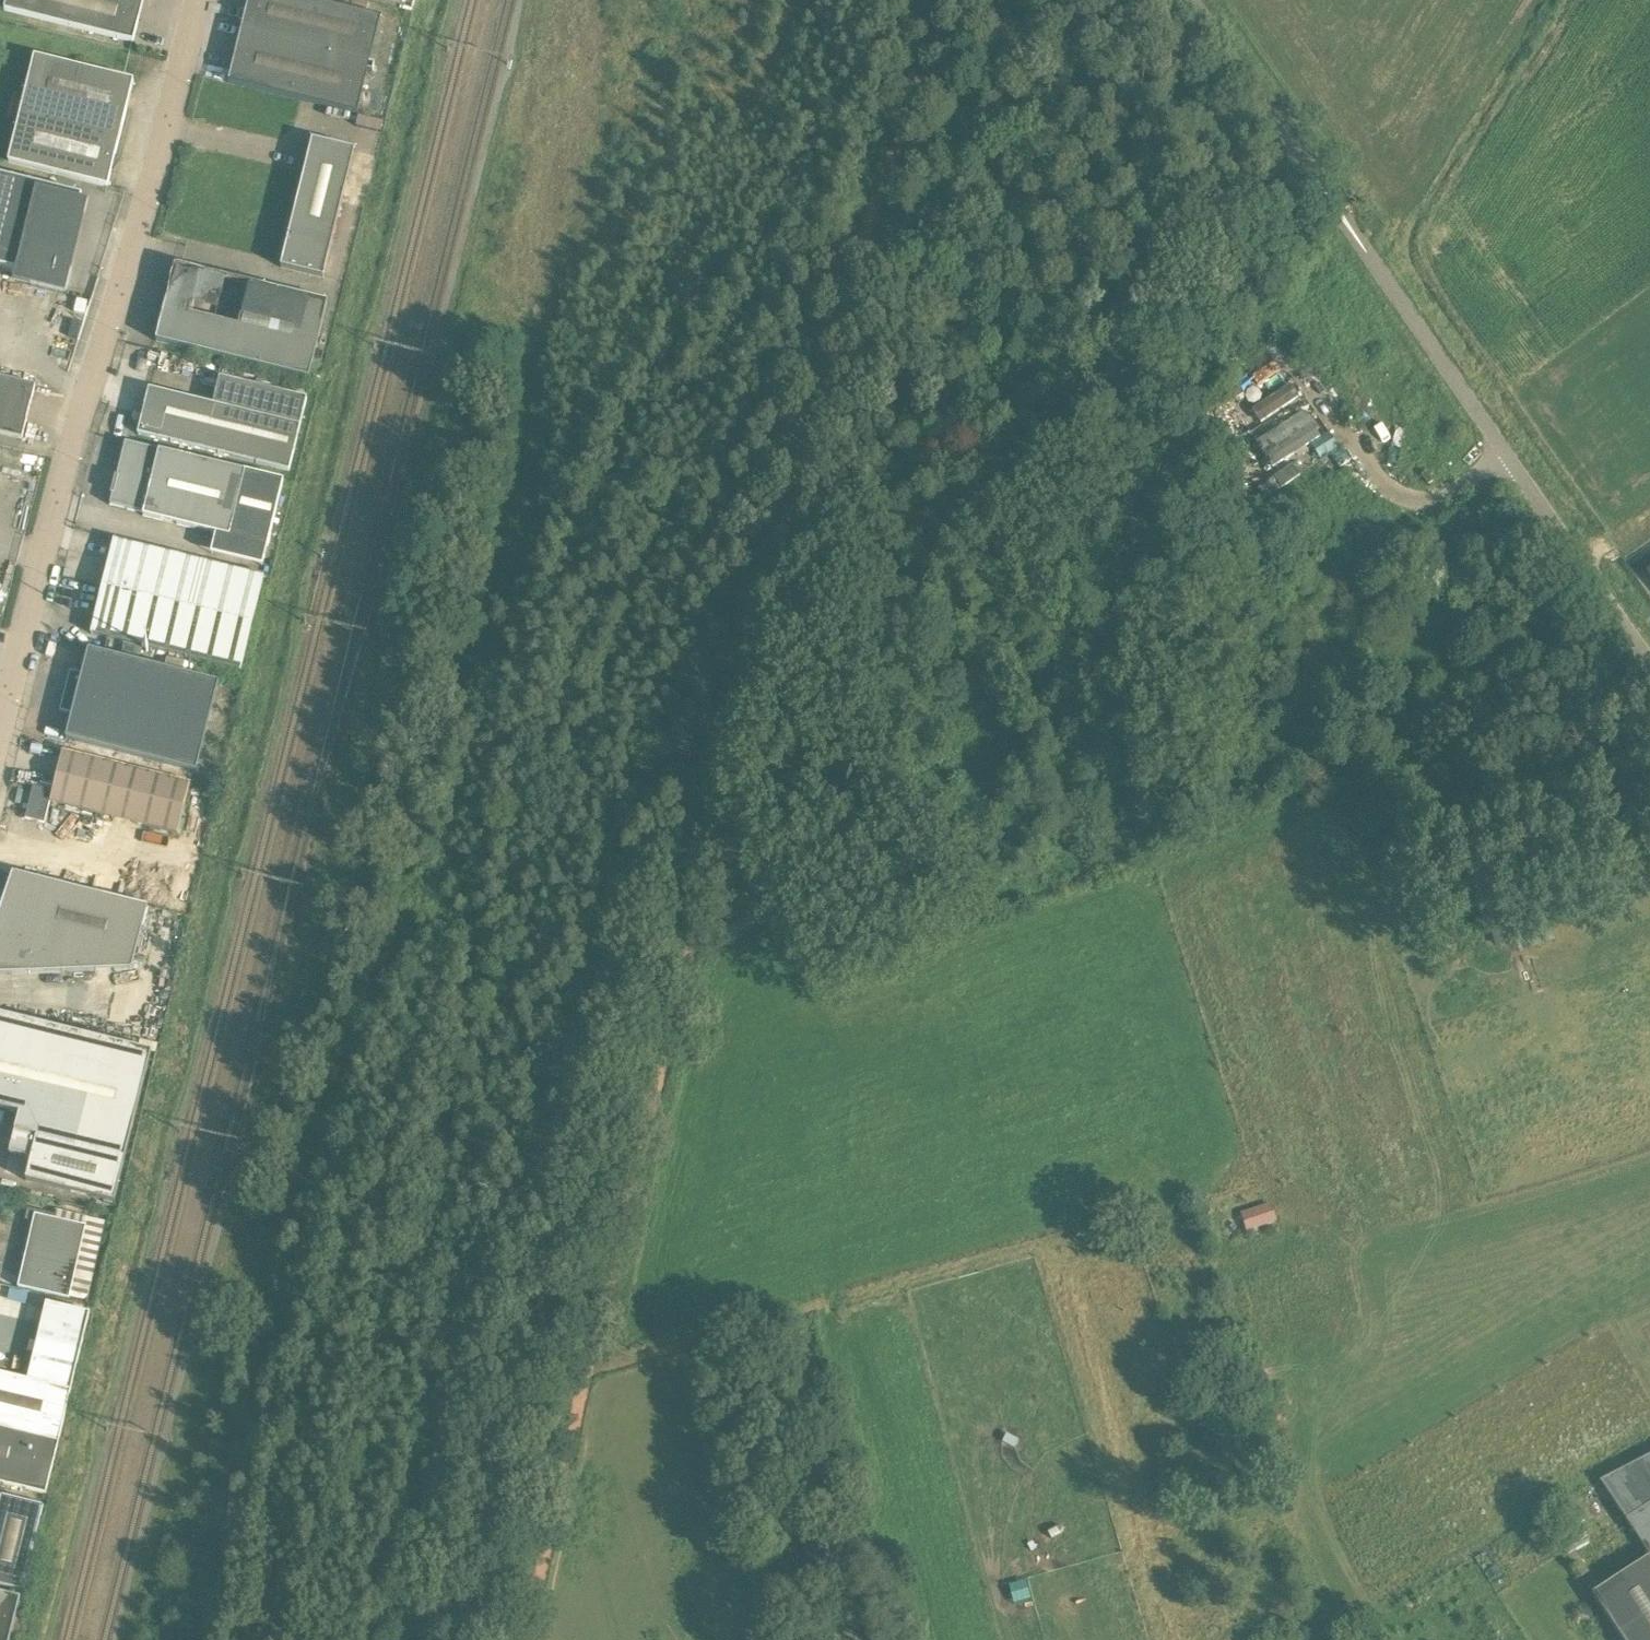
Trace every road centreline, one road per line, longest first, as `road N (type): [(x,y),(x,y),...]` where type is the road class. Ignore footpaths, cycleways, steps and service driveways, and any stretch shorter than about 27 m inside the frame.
road 1 (unclassified): [(1649,658),(1194,0)]
road 2 (unclassified): [(0,712),(205,0)]
road 3 (track): [(198,1639),(252,1416)]

